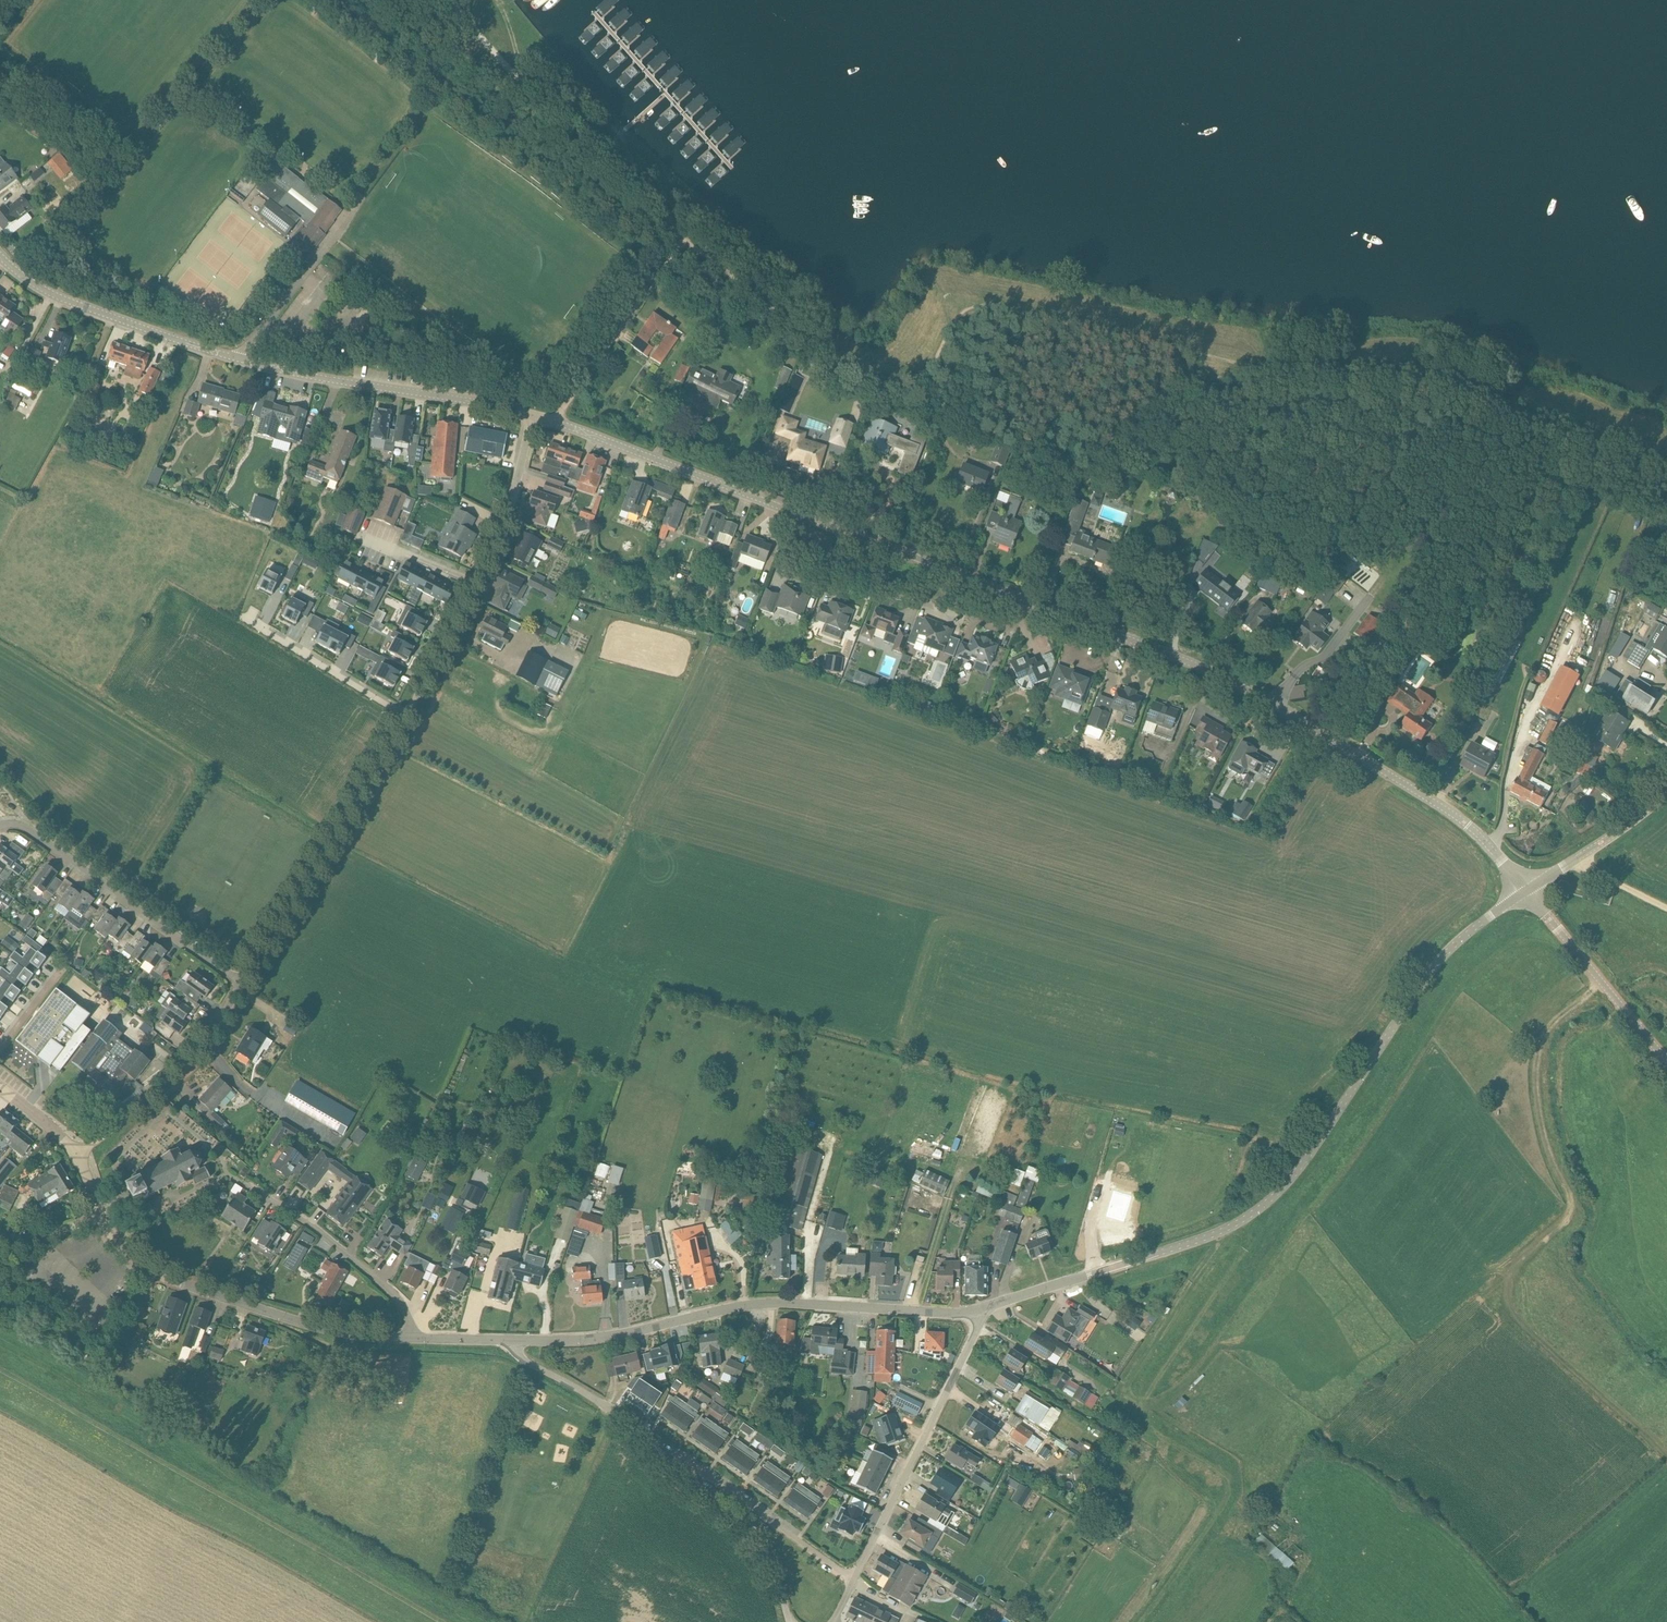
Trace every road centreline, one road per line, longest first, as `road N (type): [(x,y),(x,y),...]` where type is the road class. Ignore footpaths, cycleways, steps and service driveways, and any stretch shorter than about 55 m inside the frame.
road 1 (unclassified): [(1526,889),(1468,826),(1272,696),(631,444),(545,418)]
road 2 (tertiary): [(988,1308),(1228,1228),(1265,1207),(1436,969),(1526,889)]
road 3 (unclassified): [(545,418),(257,362),(58,298),(0,247)]
road 4 (track): [(0,1373),(445,1621)]
road 5 (tertiary): [(519,1340),(627,1333),(751,1306),(988,1308)]
road 6 (tertiary): [(416,1341),(320,1328),(181,1284),(138,1262),(100,1213)]
road 7 (unclassified): [(253,982),(416,713)]
road 8 (residential): [(852,1582),(988,1308)]
road 9 (residential): [(253,982),(47,833),(21,820),(0,828)]
road 10 (residential): [(852,1582),(639,1423)]
road 11 (residential): [(790,1621),(768,1553),(664,1463),(639,1423)]
road 12 (residential): [(76,1154),(189,1075),(253,982)]
road 13 (track): [(1228,1228),(1124,1395),(1147,1409),(1171,1397)]
road 14 (residential): [(416,1341),(399,1300),(253,1178)]
road 15 (unclassified): [(1666,1059),(1526,889)]
road 16 (unclassified): [(416,713),(253,621)]
road 17 (unclassified): [(482,585),(529,434),(545,418)]
road 18 (track): [(653,278),(559,420)]
road 19 (residential): [(639,1423),(524,1358),(519,1340)]
road 20 (unclassified): [(416,713),(482,585)]
road 21 (unclassified): [(367,539),(482,585)]

